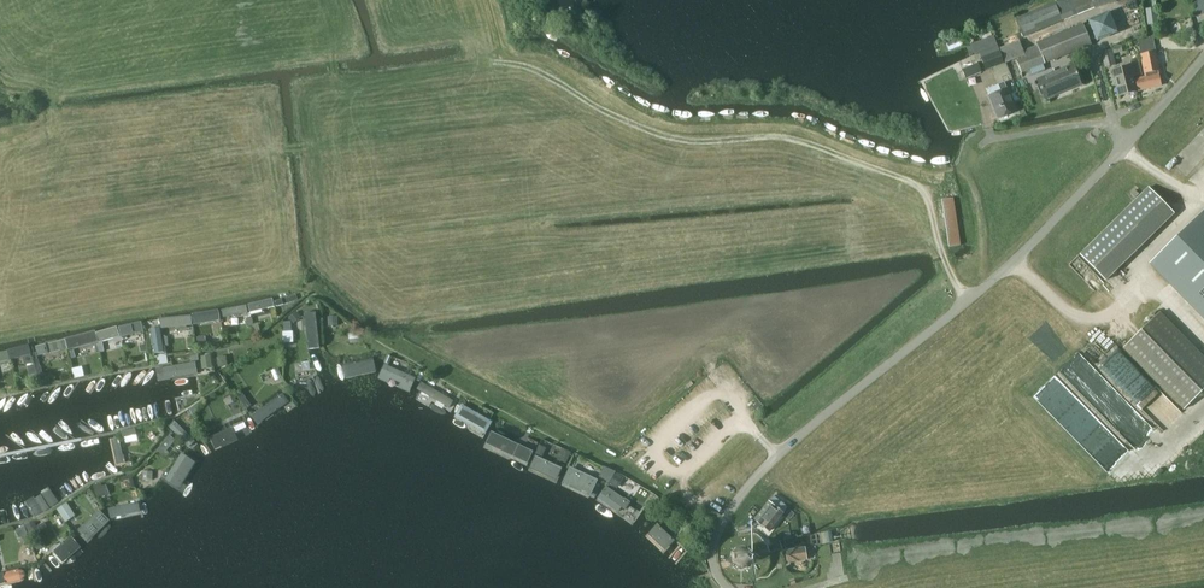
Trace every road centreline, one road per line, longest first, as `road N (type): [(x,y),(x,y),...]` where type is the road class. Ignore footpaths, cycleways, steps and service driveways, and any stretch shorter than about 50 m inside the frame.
road 1 (unclassified): [(728,587),(712,548),(749,484),(1014,261),(1203,59)]
road 2 (track): [(498,62),(530,66),(641,130),(691,141),(795,140),(928,191),(943,261),(967,301)]

